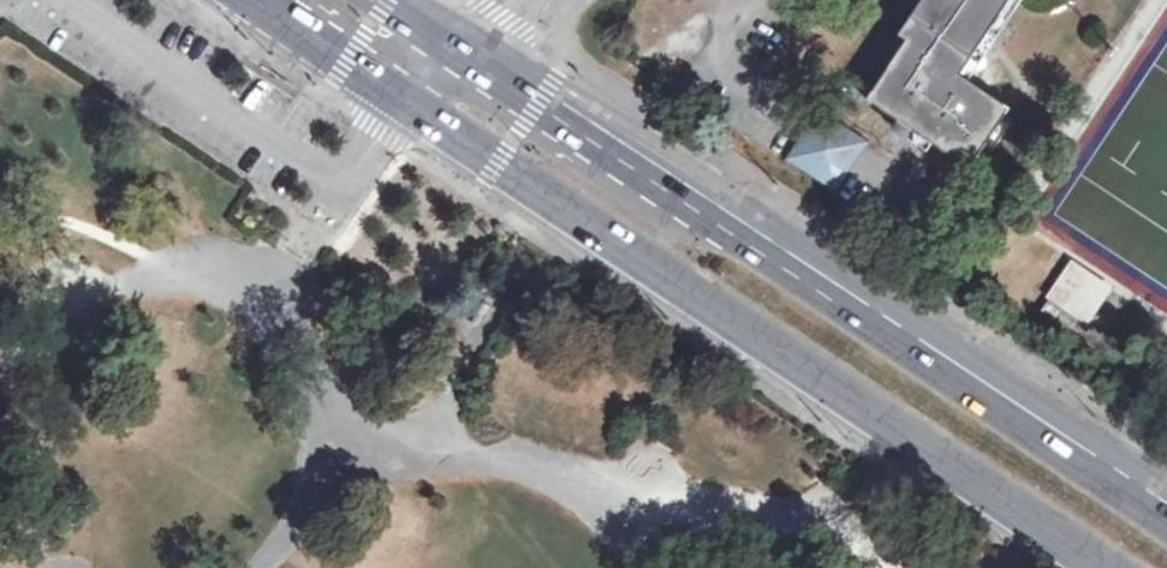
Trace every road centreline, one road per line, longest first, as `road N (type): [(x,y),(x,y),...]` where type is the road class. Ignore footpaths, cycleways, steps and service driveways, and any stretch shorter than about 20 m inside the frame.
road 1 (secondary): [(1166,525),(467,46)]
road 2 (secondary): [(399,101),(1086,567)]
road 3 (secondary): [(251,0),(399,101)]

